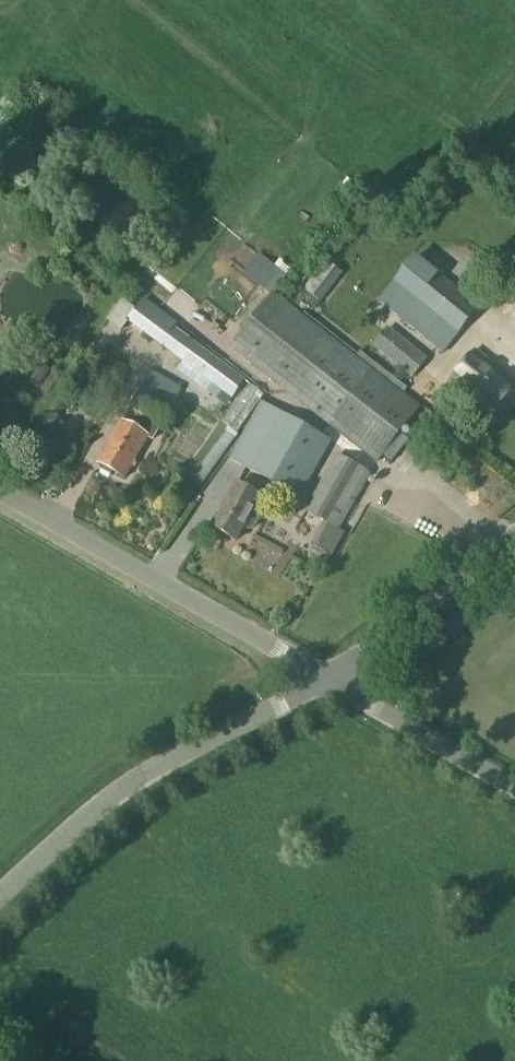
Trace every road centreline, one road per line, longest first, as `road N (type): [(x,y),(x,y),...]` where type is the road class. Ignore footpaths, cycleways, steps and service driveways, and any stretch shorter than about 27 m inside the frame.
road 1 (unclassified): [(0,901),(105,804),(325,679)]
road 2 (unclassified): [(325,679),(0,492)]
road 3 (unclassified): [(325,679),(514,540)]
road 4 (unclassified): [(514,788),(325,679)]

